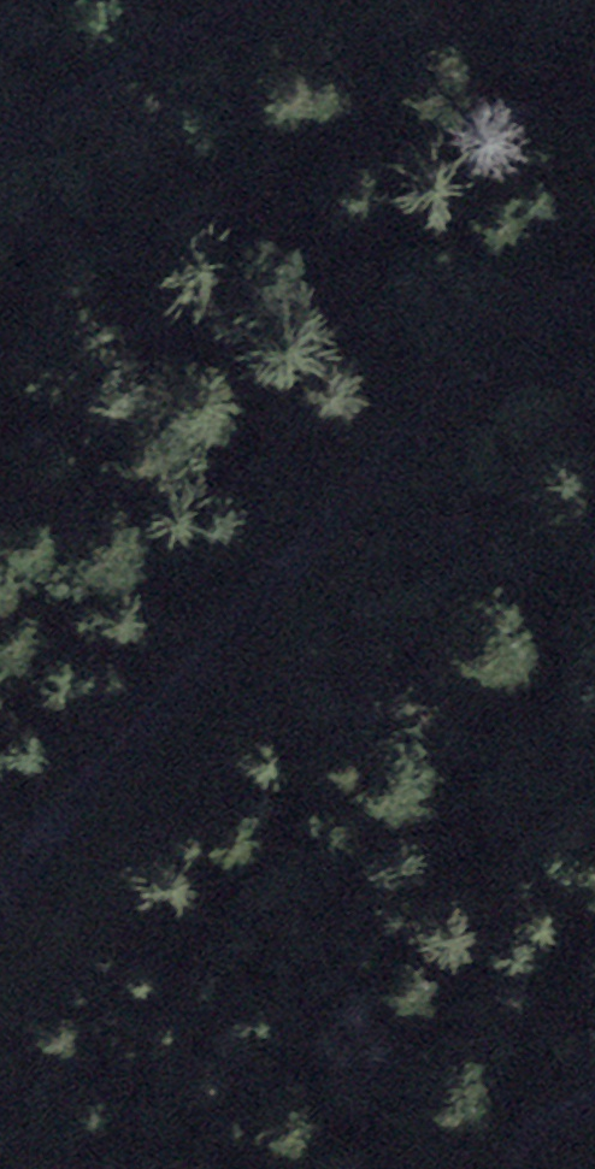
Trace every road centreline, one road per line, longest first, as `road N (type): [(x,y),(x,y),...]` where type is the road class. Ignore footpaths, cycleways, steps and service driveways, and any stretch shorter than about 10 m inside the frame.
road 1 (track): [(594,285),(355,470),(0,908)]
road 2 (track): [(0,141),(109,78),(282,0)]
road 3 (track): [(466,1168),(594,1101)]

